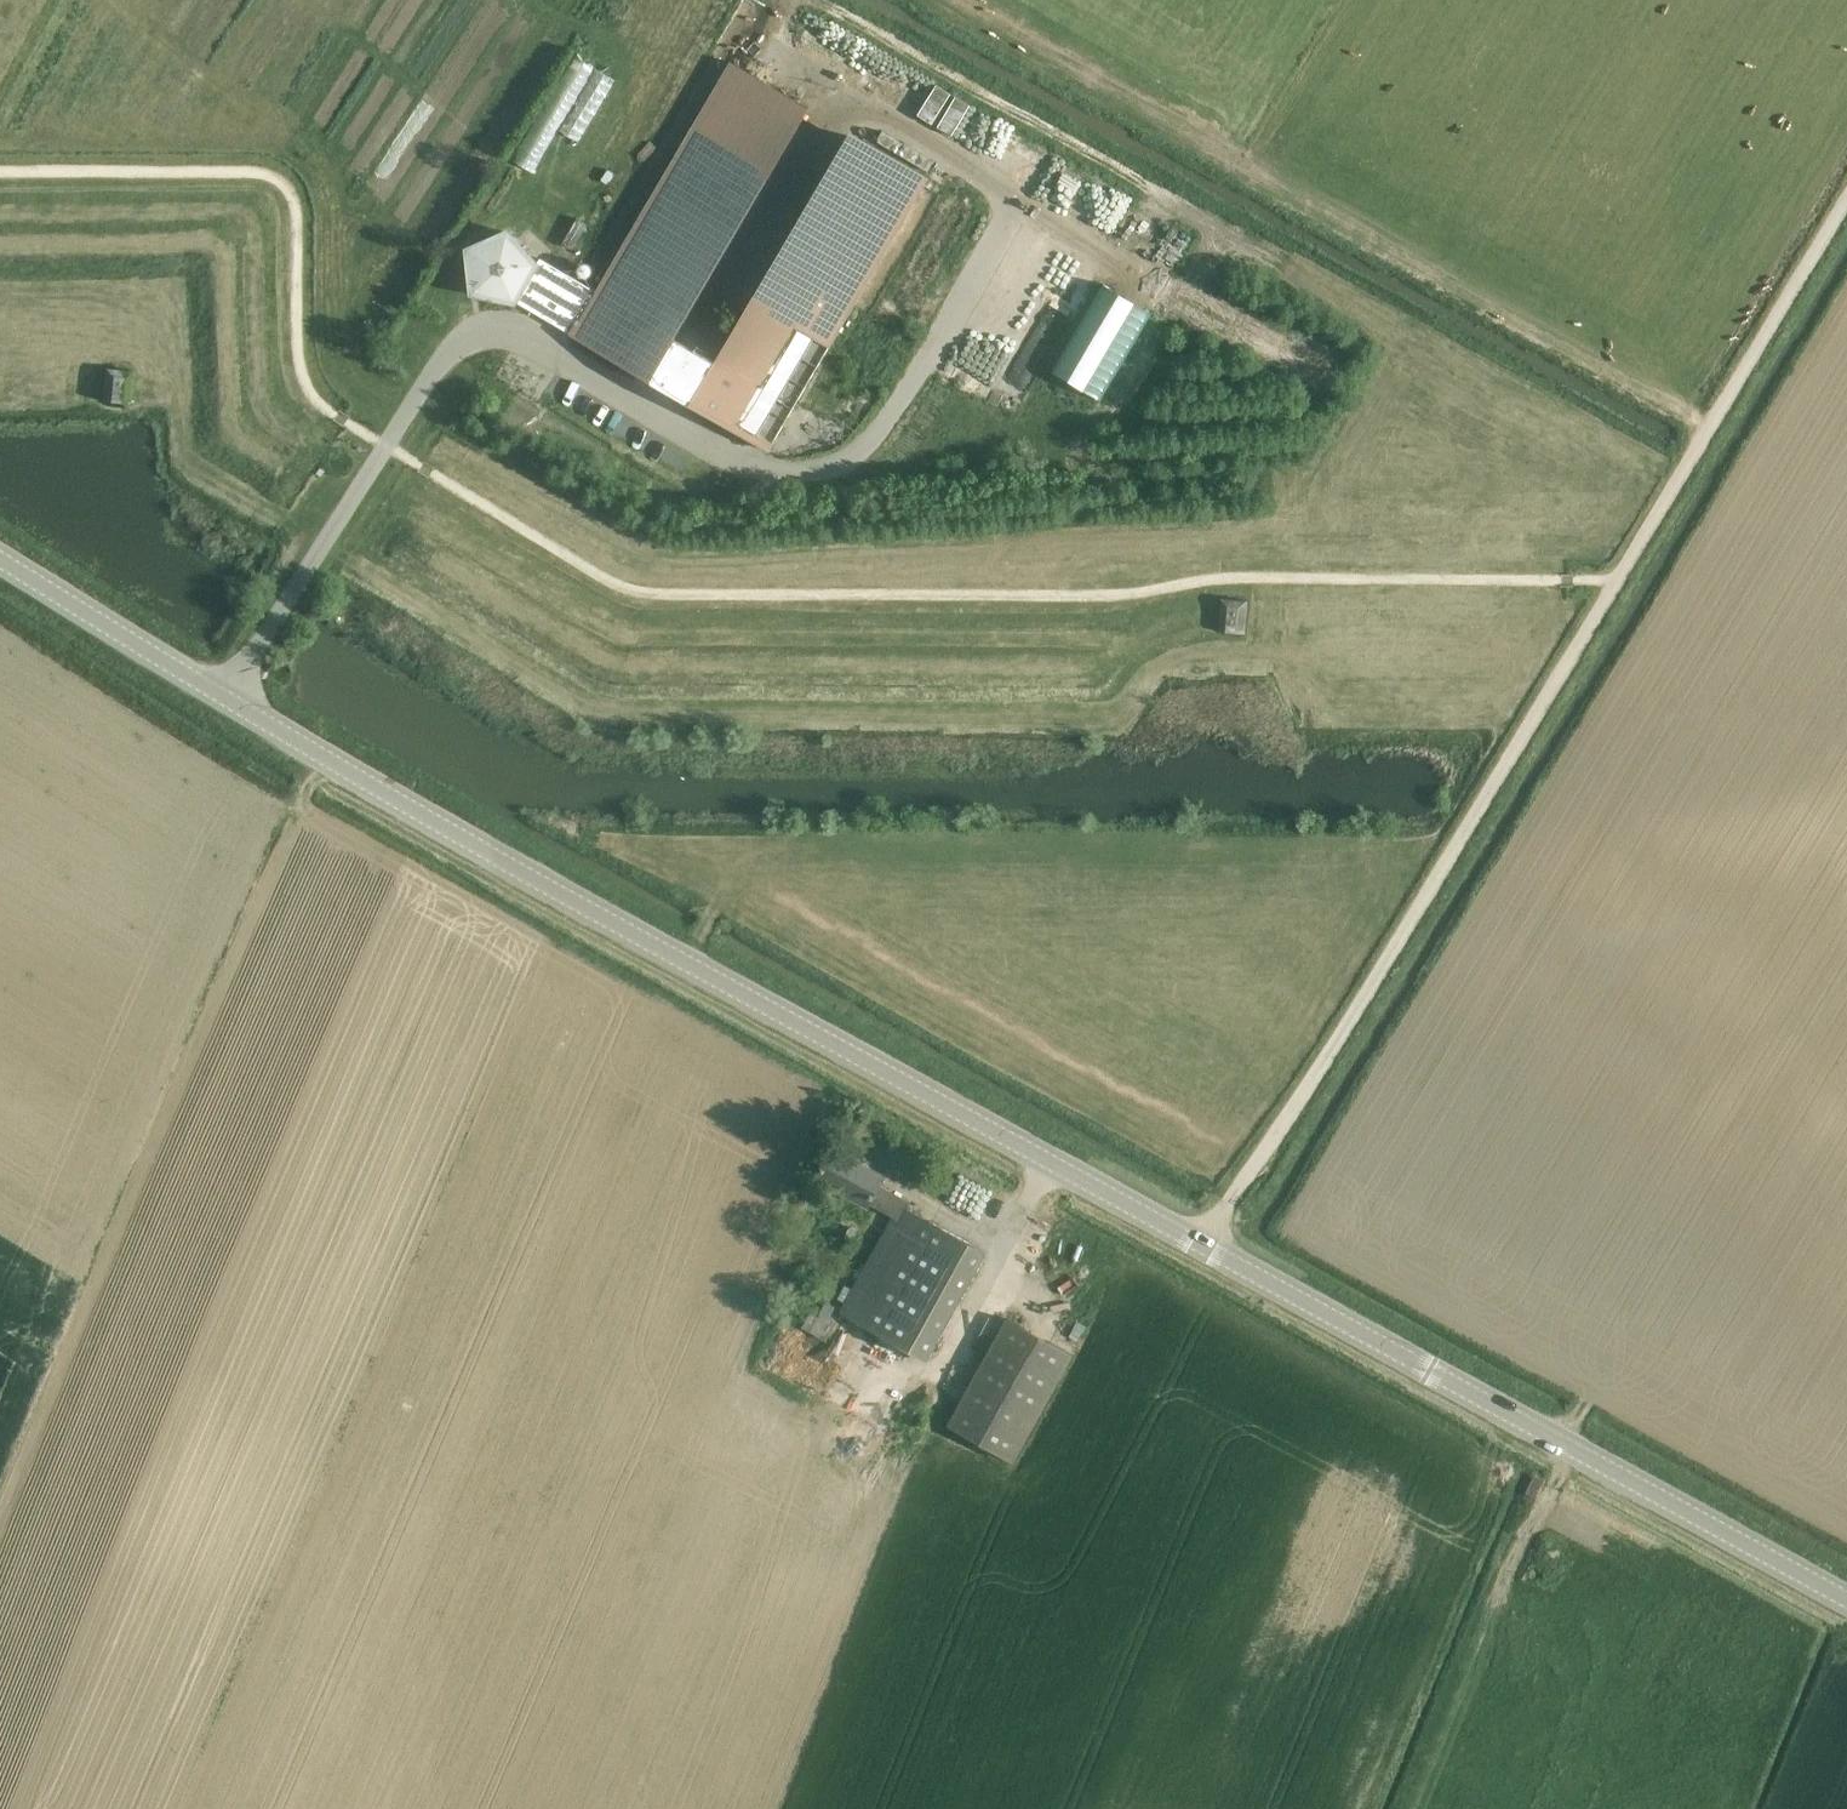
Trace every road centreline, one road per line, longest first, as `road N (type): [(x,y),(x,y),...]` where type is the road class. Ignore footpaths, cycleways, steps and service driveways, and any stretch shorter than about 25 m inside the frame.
road 1 (tertiary): [(1846,1603),(395,804),(0,556)]
road 2 (track): [(1204,1246),(1618,579)]
road 3 (track): [(1618,579),(1846,195)]

